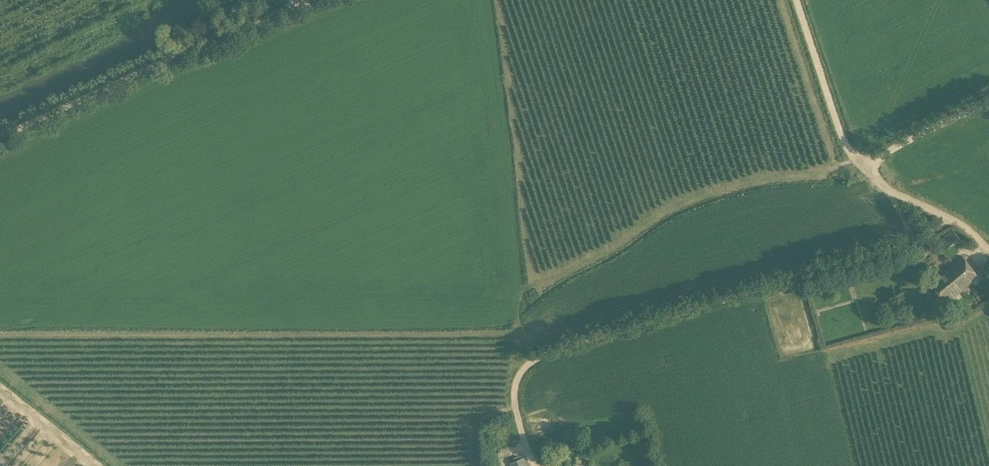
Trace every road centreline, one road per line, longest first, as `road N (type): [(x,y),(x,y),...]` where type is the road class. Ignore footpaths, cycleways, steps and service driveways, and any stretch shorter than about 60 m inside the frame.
road 1 (unclassified): [(0,137),(312,0)]
road 2 (track): [(797,0),(847,148),(888,188),(970,232),(986,251)]

